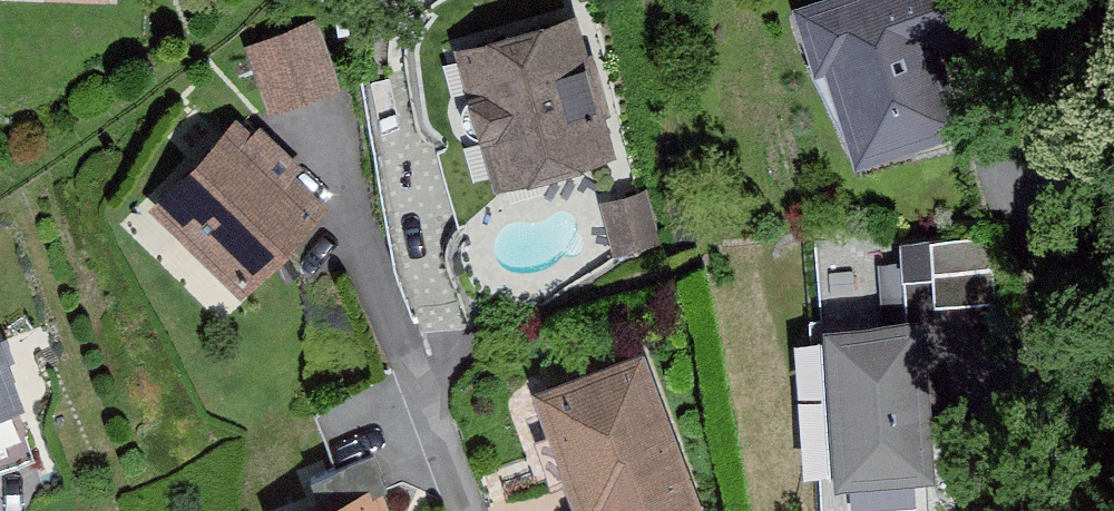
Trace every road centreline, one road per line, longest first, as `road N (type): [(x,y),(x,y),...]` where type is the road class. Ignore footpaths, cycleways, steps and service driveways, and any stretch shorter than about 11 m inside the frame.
road 1 (residential): [(1071,0),(1006,510)]

